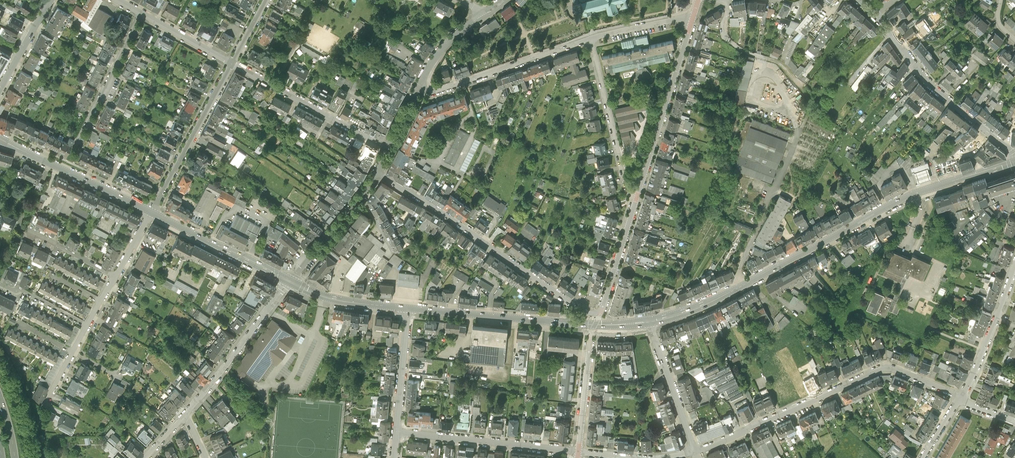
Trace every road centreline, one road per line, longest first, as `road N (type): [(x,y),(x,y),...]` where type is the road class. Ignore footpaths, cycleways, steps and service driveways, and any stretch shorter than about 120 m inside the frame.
road 1 (residential): [(376,172),(593,314),(601,312),(636,198)]
road 2 (secondary): [(741,286),(910,196),(1014,162)]
road 3 (residential): [(695,452),(879,368),(960,398)]
road 4 (secondary): [(407,308),(585,324),(649,321)]
road 5 (residential): [(876,16),(932,86),(1014,154)]
road 6 (residential): [(636,198),(693,16)]
road 7 (residential): [(397,433),(578,452)]
road 8 (residential): [(389,149),(231,63)]
road 9 (residential): [(420,91),(590,39)]
road 10 (residential): [(291,281),(182,416)]
road 11 (secondary): [(0,138),(152,212)]
road 12 (residential): [(231,63),(152,212)]
road 13 (unclassified): [(590,39),(626,188),(636,198)]
road 14 (secondary): [(152,212),(291,281)]
road 15 (residential): [(1014,265),(960,398)]
road 16 (residential): [(142,13),(79,141)]
road 17 (residential): [(649,321),(695,452)]
road 18 (residential): [(407,308),(397,433)]
road 19 (secondary): [(291,281),(334,298),(407,308)]

